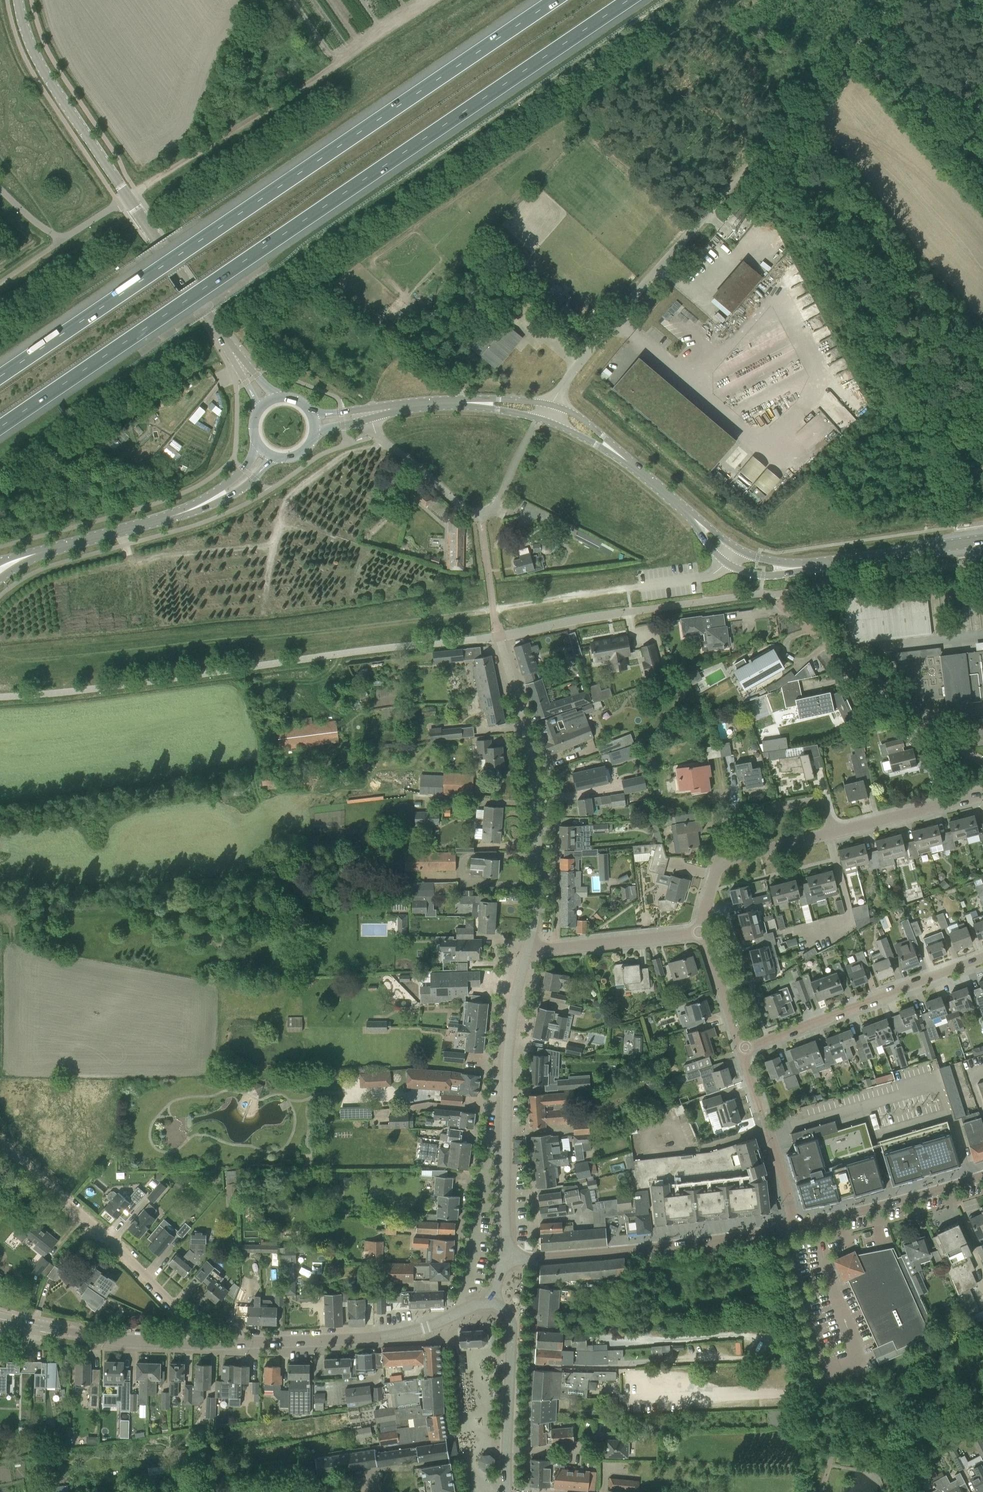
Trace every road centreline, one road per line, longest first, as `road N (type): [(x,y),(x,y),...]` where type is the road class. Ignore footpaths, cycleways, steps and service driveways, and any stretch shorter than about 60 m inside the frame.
road 1 (motorway): [(0,428),(631,0)]
road 2 (motorway): [(555,0),(0,377)]
road 3 (residential): [(526,945),(536,842),(523,724),(499,637),(631,611)]
road 4 (track): [(435,0),(135,192)]
road 5 (track): [(678,241),(895,0)]
road 6 (unclassified): [(505,1259),(795,1228)]
road 7 (unclassified): [(471,1307),(407,1333),(185,1343)]
road 8 (residential): [(185,1343),(185,1318),(0,1140)]
road 9 (residential): [(372,418),(385,443),(476,515),(497,505),(538,420)]
road 10 (residential): [(742,1050),(982,959)]
road 11 (residential): [(982,762),(780,605)]
road 12 (tertiary): [(127,198),(41,65),(20,0)]
road 13 (residential): [(549,404),(678,241)]
road 14 (residential): [(471,1307),(492,1127),(506,1122)]
road 15 (unclassified): [(982,1175),(795,1228)]
road 16 (unclassified): [(507,1486),(511,1323),(490,1303)]
road 17 (tertiary): [(233,353),(127,198)]
road 18 (unclassified): [(185,1343),(0,1318)]
road 19 (residential): [(795,1228),(742,1050)]
road 20 (secondary): [(42,552),(214,499)]
road 21 (residential): [(506,1122),(512,1005),(526,945)]
road 22 (residential): [(526,945),(702,932)]
road 23 (secondary): [(814,565),(982,540)]
road 24 (residential): [(717,859),(734,814),(815,803),(825,809),(831,833)]
road 25 (secondary): [(685,511),(719,558),(740,570),(774,576),(814,565)]
road 26 (residential): [(831,833),(982,793)]
road 27 (secondary): [(814,565),(746,554),(685,511)]
road 28 (residential): [(505,1259),(506,1122)]
road 29 (residential): [(742,1050),(702,932)]

